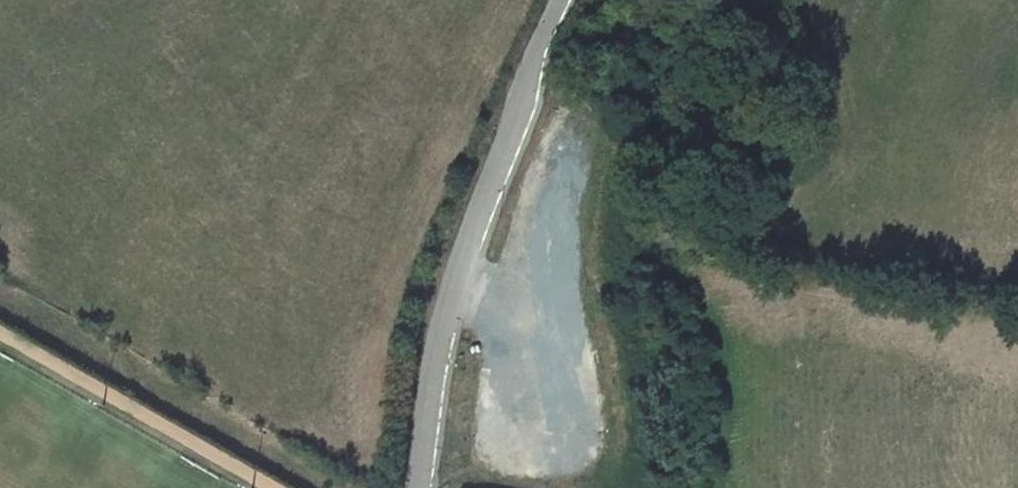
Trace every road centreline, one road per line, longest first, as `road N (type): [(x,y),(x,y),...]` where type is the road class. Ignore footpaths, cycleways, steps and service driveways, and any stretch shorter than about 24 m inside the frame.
road 1 (unclassified): [(417,487),(453,282),(532,55),(560,0)]

